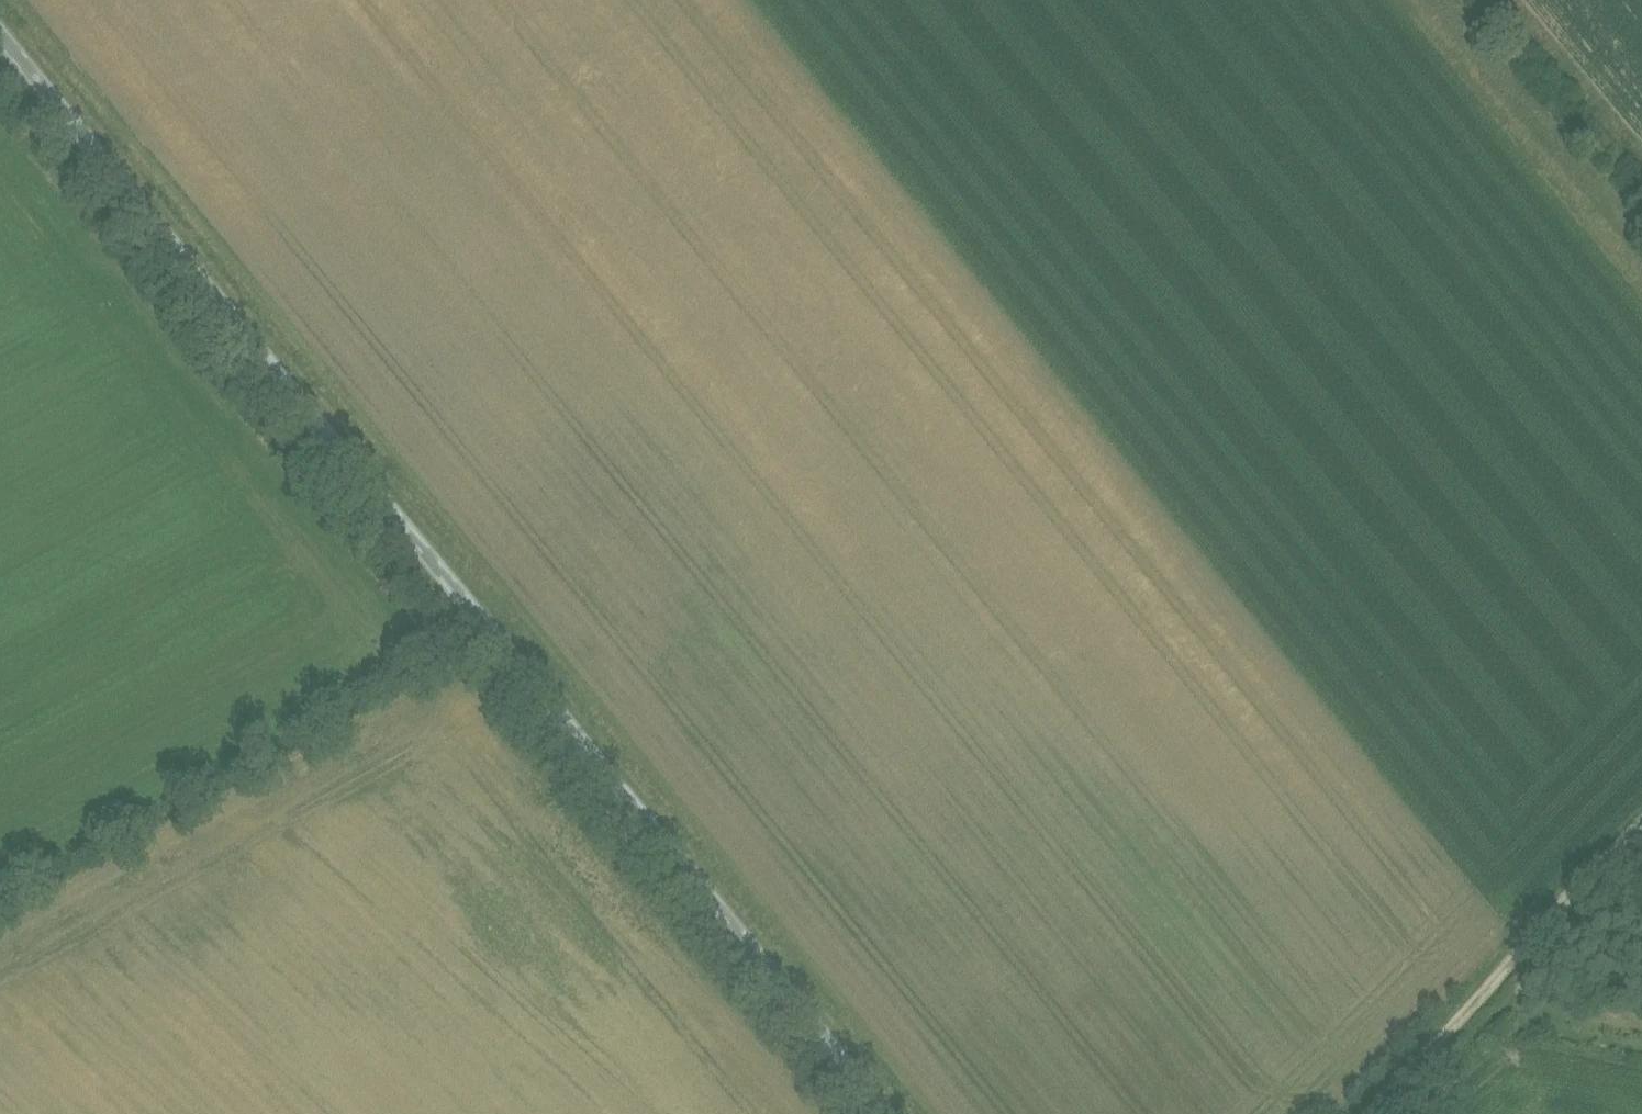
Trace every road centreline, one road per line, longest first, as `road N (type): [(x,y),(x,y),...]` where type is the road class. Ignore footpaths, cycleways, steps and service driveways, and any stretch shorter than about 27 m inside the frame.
road 1 (unclassified): [(896,1113),(0,25)]

